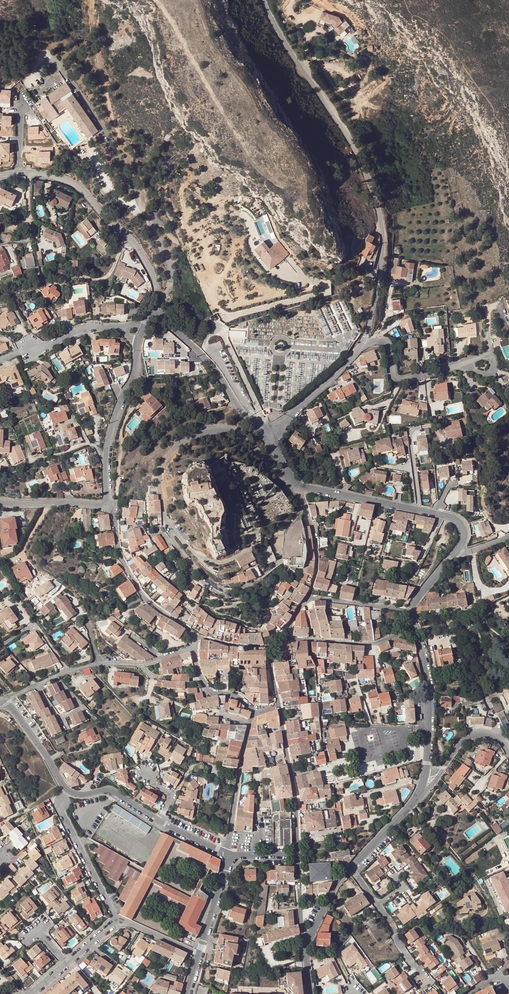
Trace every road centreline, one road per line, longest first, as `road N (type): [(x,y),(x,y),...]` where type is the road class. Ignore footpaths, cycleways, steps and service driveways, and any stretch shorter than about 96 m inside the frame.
road 1 (unclassified): [(363,344),(383,243),(378,205),(346,131),(264,0)]
road 2 (residential): [(155,313),(152,275),(137,250),(81,191),(50,174),(0,173)]
road 3 (unclassified): [(168,522),(161,469),(199,431),(237,432),(287,477)]
road 4 (residential): [(5,701),(71,792),(112,791),(159,821)]
road 5 (residential): [(299,486),(446,516),(462,530),(450,558)]
road 6 (residential): [(192,649),(141,664),(68,671),(5,701)]
road 7 (unclassified): [(258,420),(221,334),(213,334),(207,349),(251,412)]
road 8 (track): [(114,521),(133,468),(161,435),(196,414),(242,412)]
road 9 (unclassified): [(363,344),(385,341),(393,374),(402,381),(464,365),(487,373),(489,350)]
road 10 (residential): [(109,505),(108,440),(141,333)]
road 11 (residential): [(406,624),(428,695),(419,796)]
road 12 (unclassified): [(155,313),(199,352),(264,434)]
road 13 (residential): [(109,505),(122,560),(145,599),(194,635)]
road 14 (residential): [(278,705),(297,854)]
road 15 (residential): [(249,722),(228,855)]
road 16 (unclassified): [(264,434),(363,344)]
road 17 (residential): [(58,804),(118,919)]
road 18 (residential): [(419,796),(468,734),(491,733),(508,752)]
road 19 (unclassified): [(254,529),(250,547),(218,562),(193,550),(168,522)]

